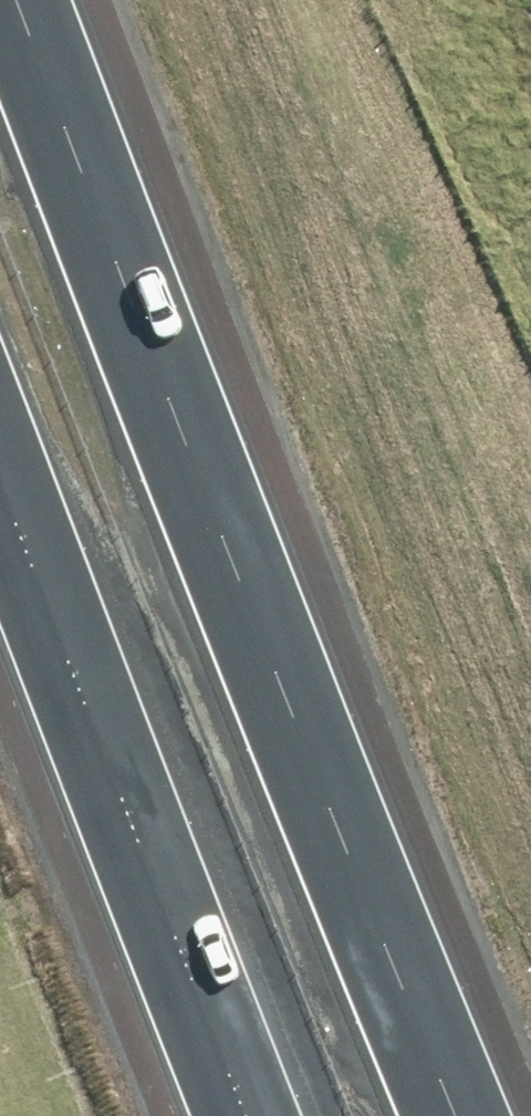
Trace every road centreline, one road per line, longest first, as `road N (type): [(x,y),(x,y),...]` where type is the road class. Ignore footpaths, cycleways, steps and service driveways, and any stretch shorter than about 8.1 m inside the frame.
road 1 (motorway): [(0,2),(460,1115)]
road 2 (motorway): [(272,1115),(0,446)]

